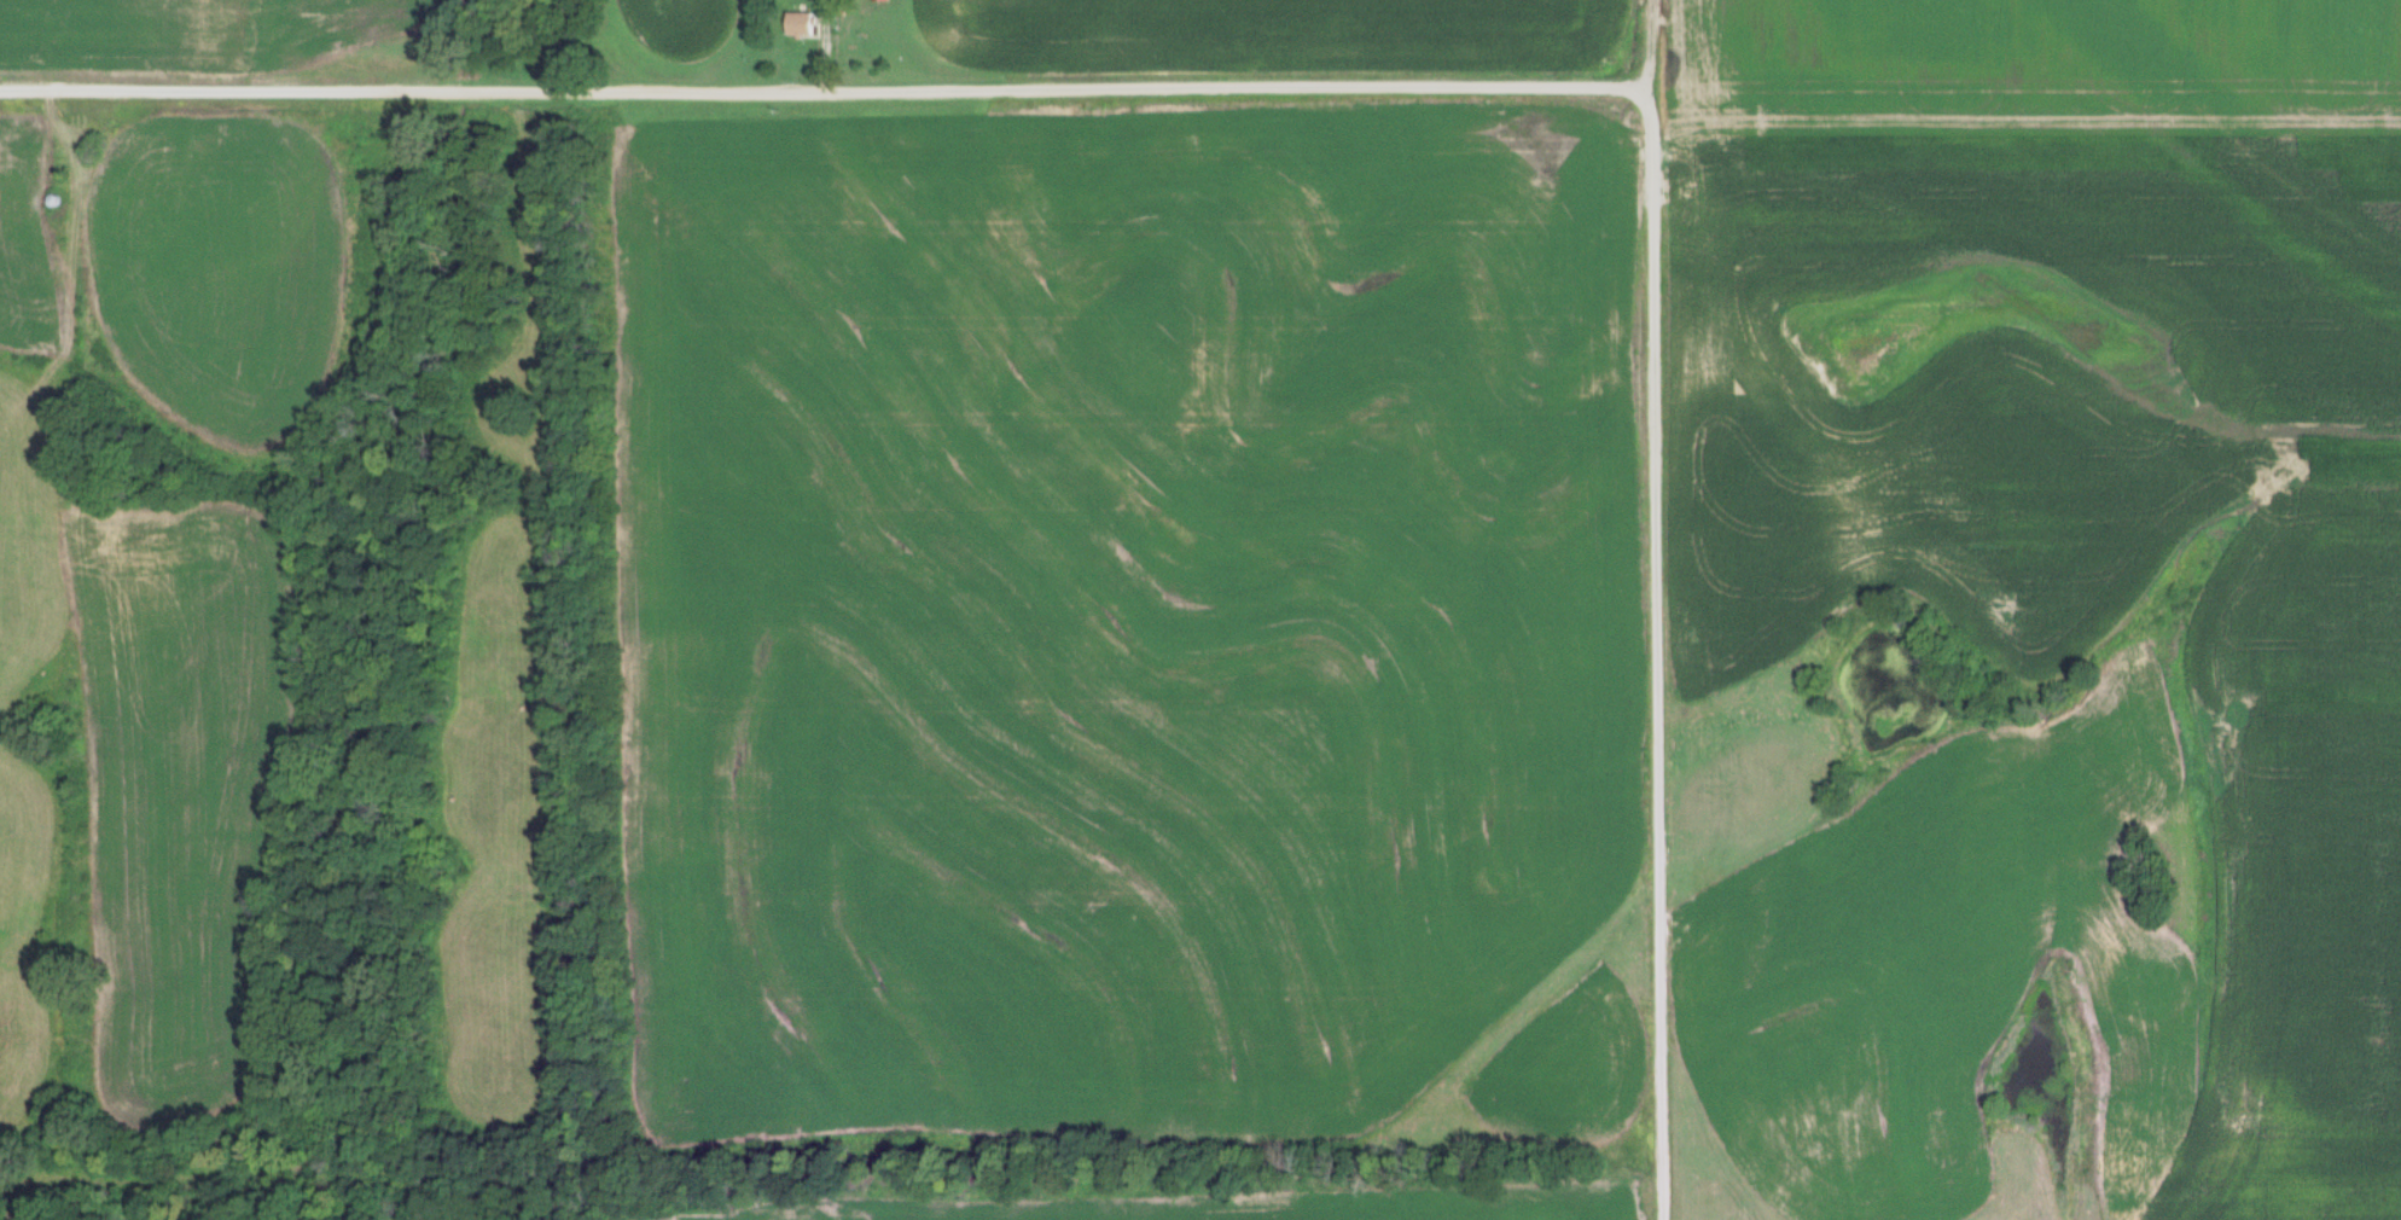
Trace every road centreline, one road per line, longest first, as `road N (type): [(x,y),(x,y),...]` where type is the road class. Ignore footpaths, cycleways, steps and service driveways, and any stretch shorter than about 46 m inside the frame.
road 1 (residential): [(0,89),(1581,85),(1634,93)]
road 2 (residential): [(1661,1219),(1651,126),(1634,93)]

